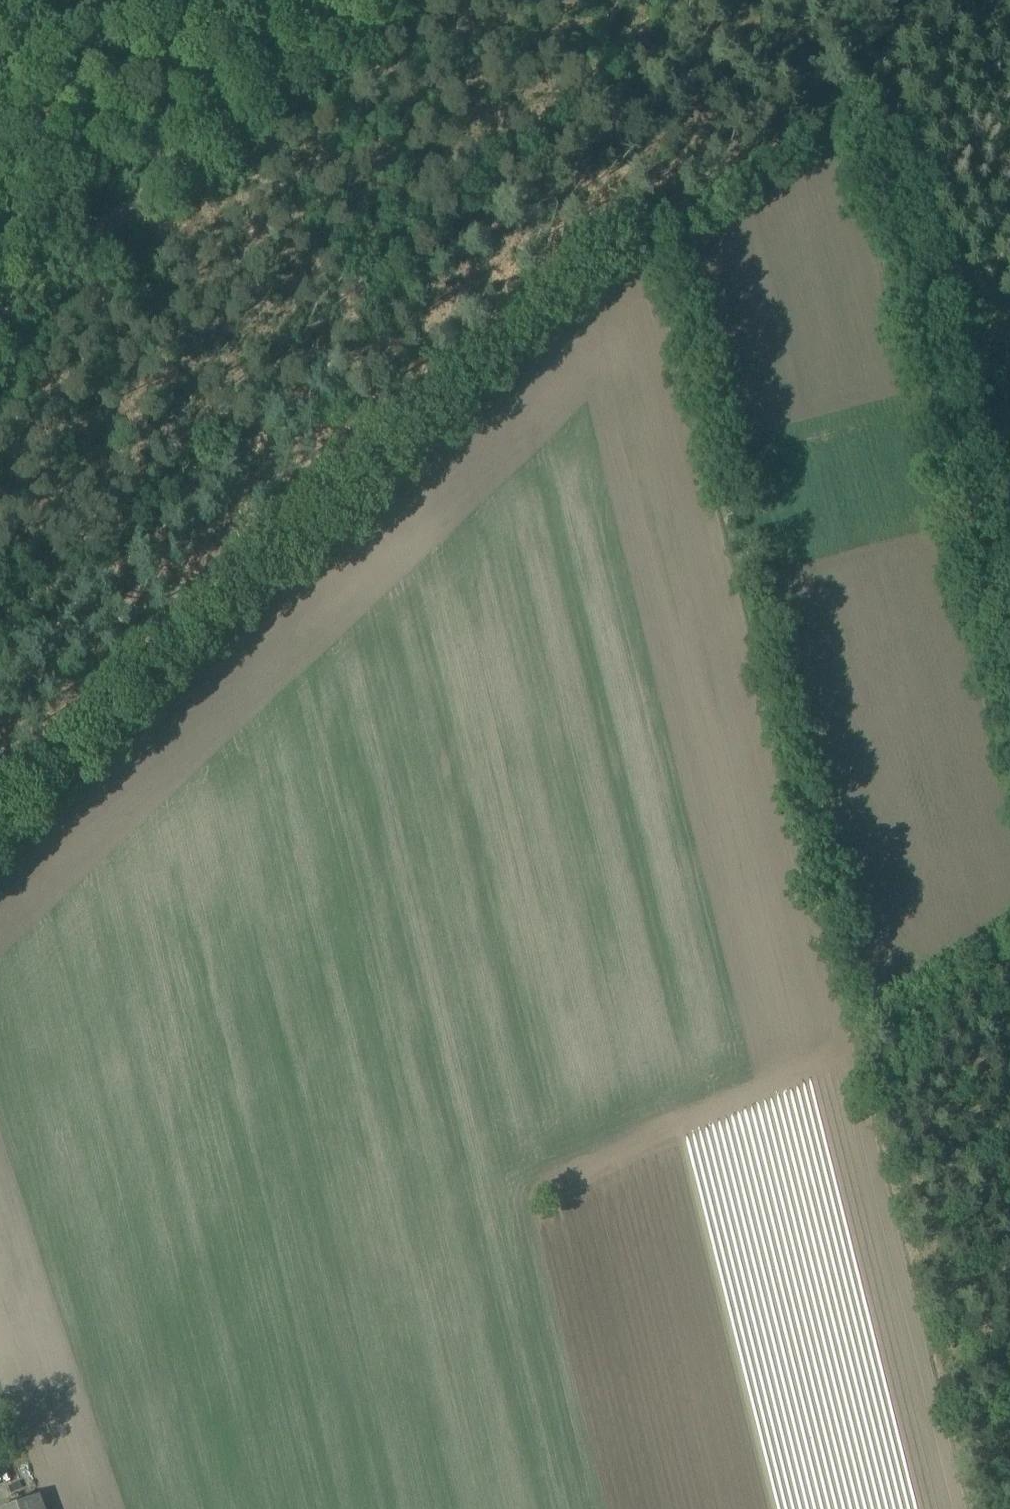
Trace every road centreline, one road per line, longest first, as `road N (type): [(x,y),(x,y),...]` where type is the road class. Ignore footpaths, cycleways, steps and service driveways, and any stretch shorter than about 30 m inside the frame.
road 1 (track): [(332,0),(183,166),(0,339)]

